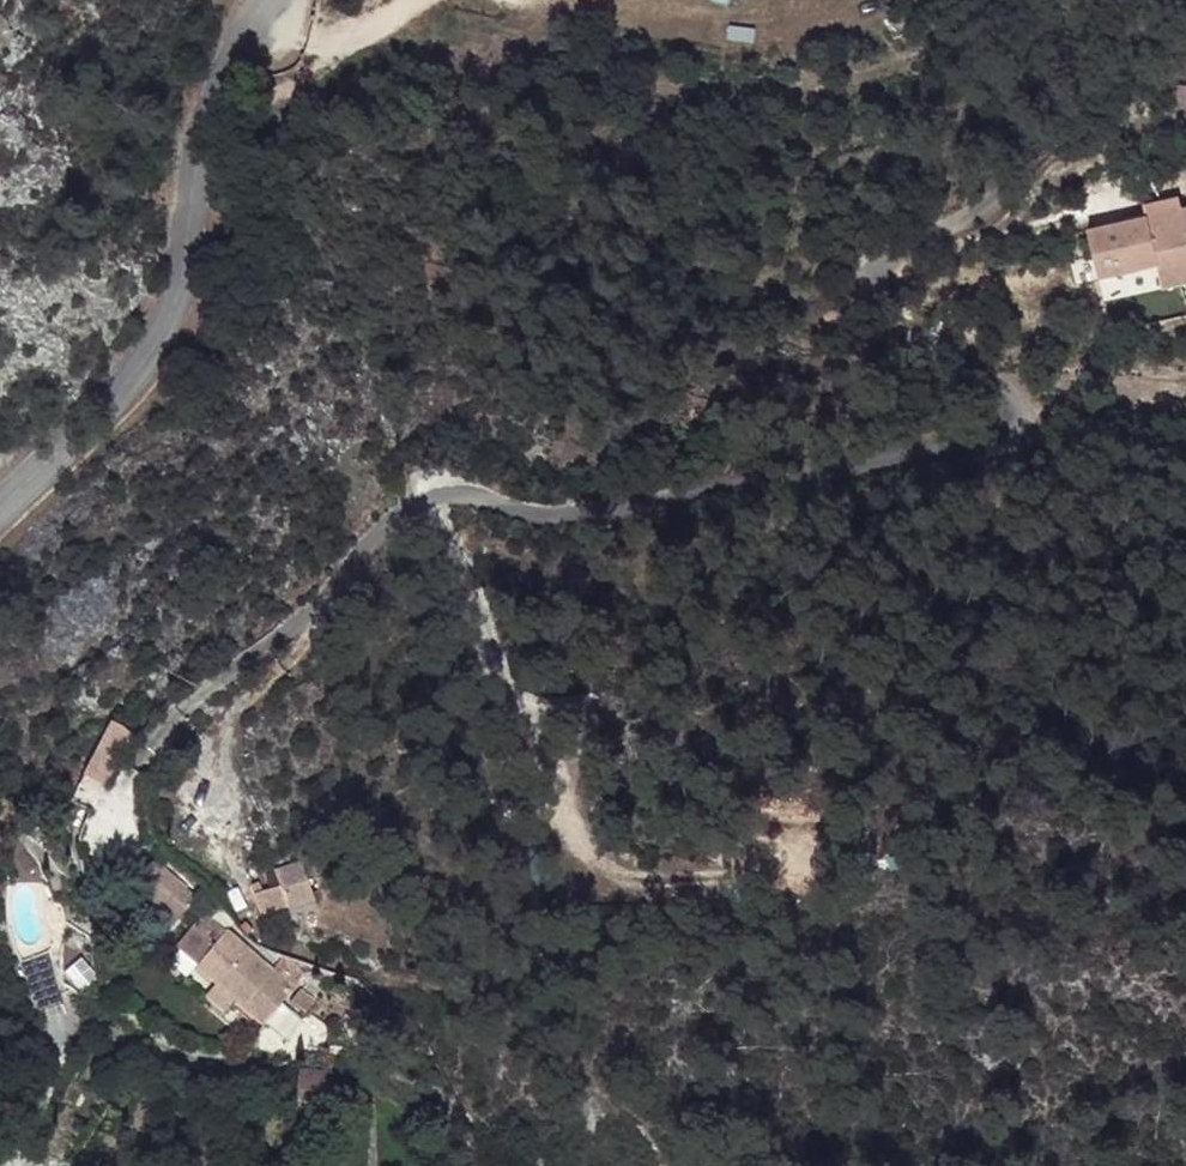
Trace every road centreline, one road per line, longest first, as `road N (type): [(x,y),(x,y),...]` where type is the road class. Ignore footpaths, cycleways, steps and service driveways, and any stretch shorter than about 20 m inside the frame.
road 1 (unclassified): [(261,0),(227,71),(189,190),(185,305),(148,372),(0,511)]

